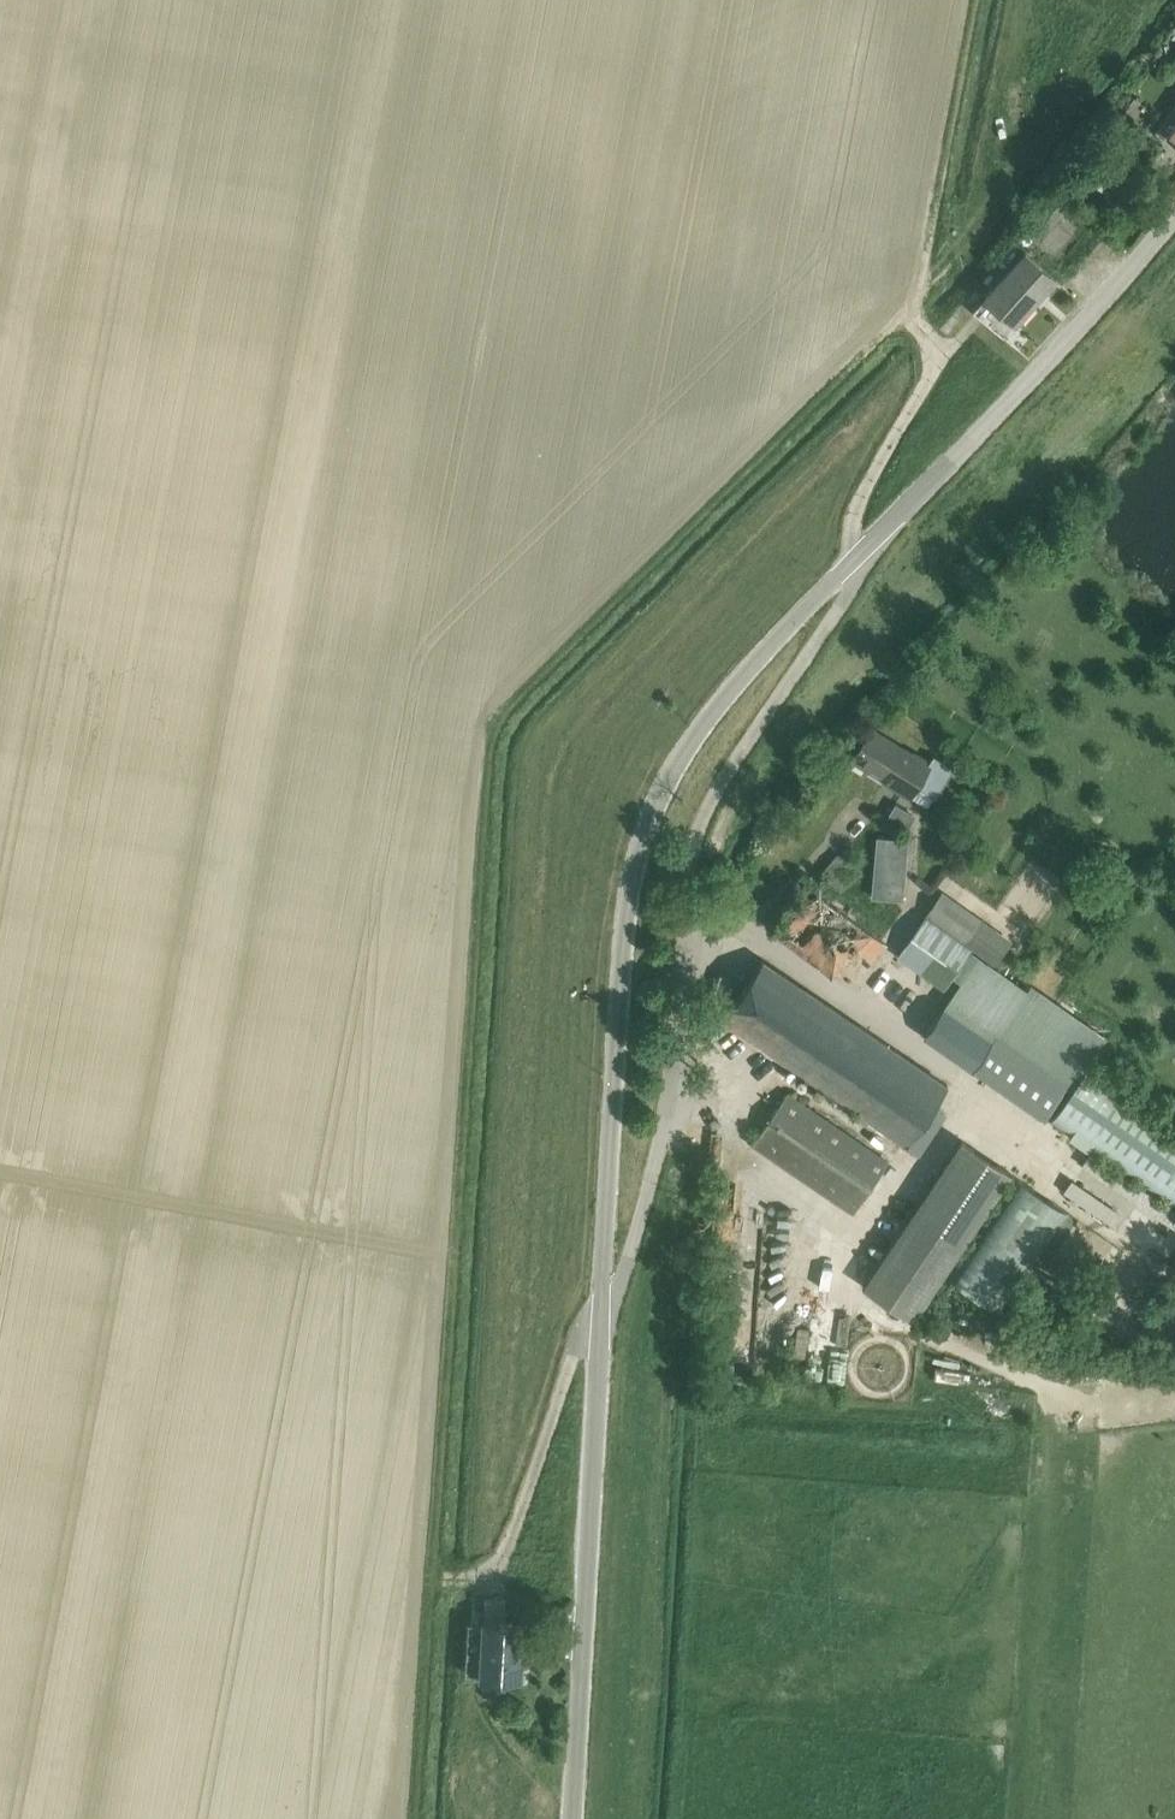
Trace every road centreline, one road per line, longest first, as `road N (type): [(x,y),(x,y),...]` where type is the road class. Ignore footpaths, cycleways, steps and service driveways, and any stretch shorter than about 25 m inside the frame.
road 1 (unclassified): [(573,1818),(614,1025),(643,842),(692,740),(758,662),(1049,357),(1174,212)]

